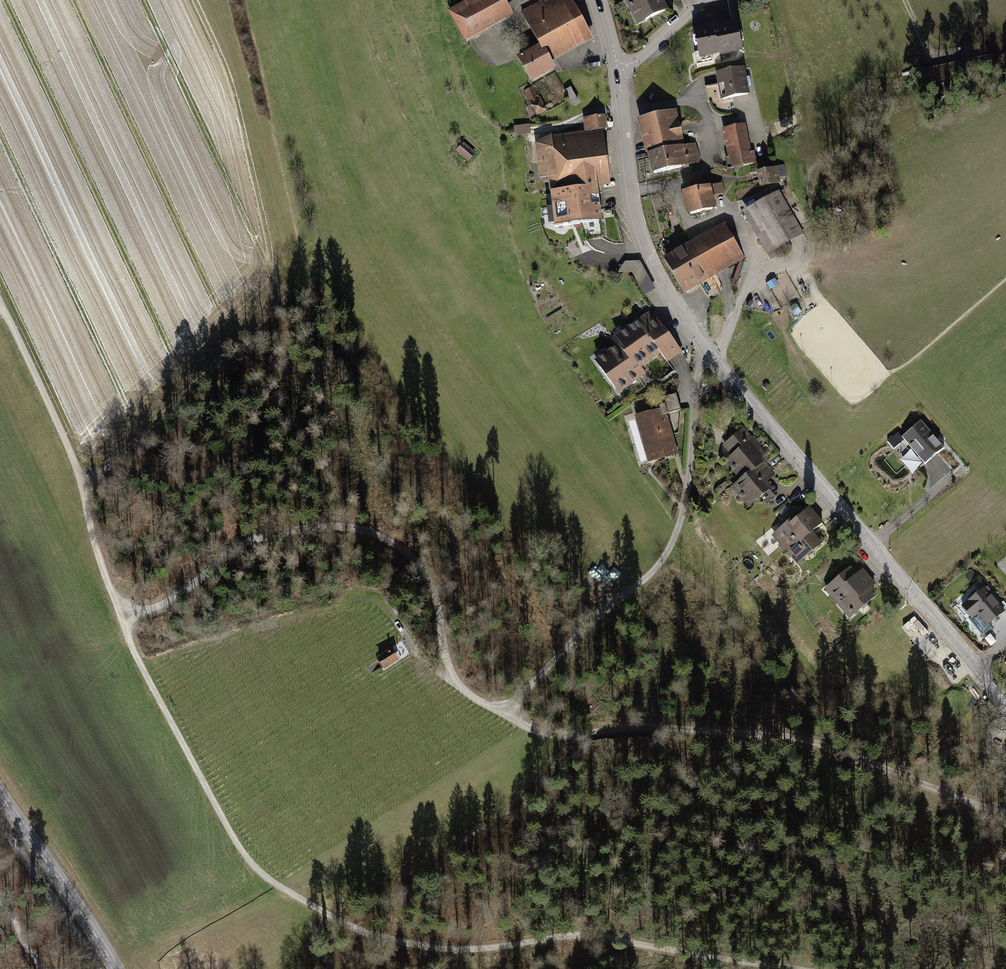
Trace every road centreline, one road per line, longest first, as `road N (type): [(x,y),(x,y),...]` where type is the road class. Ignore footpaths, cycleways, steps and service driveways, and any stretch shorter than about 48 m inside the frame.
road 1 (track): [(0,303),(70,451),(140,666),(255,871),(318,910),(394,942),(454,951),(630,940),(801,968)]
road 2 (residential): [(618,69),(640,223),(674,298),(712,354),(1005,706)]
road 3 (track): [(1005,814),(800,738),(658,726),(553,735),(503,712)]
road 4 (track): [(454,680),(427,575),(400,546),(368,529),(301,528),(256,537),(157,606),(121,620)]
road 5 (track): [(82,484),(305,284)]
road 6 (tertiary): [(116,968),(0,794)]
road 7 (track): [(650,575),(503,712)]
road 8 (track): [(1005,279),(897,372),(873,374)]
road 9 (track): [(503,712),(431,670),(390,615)]

